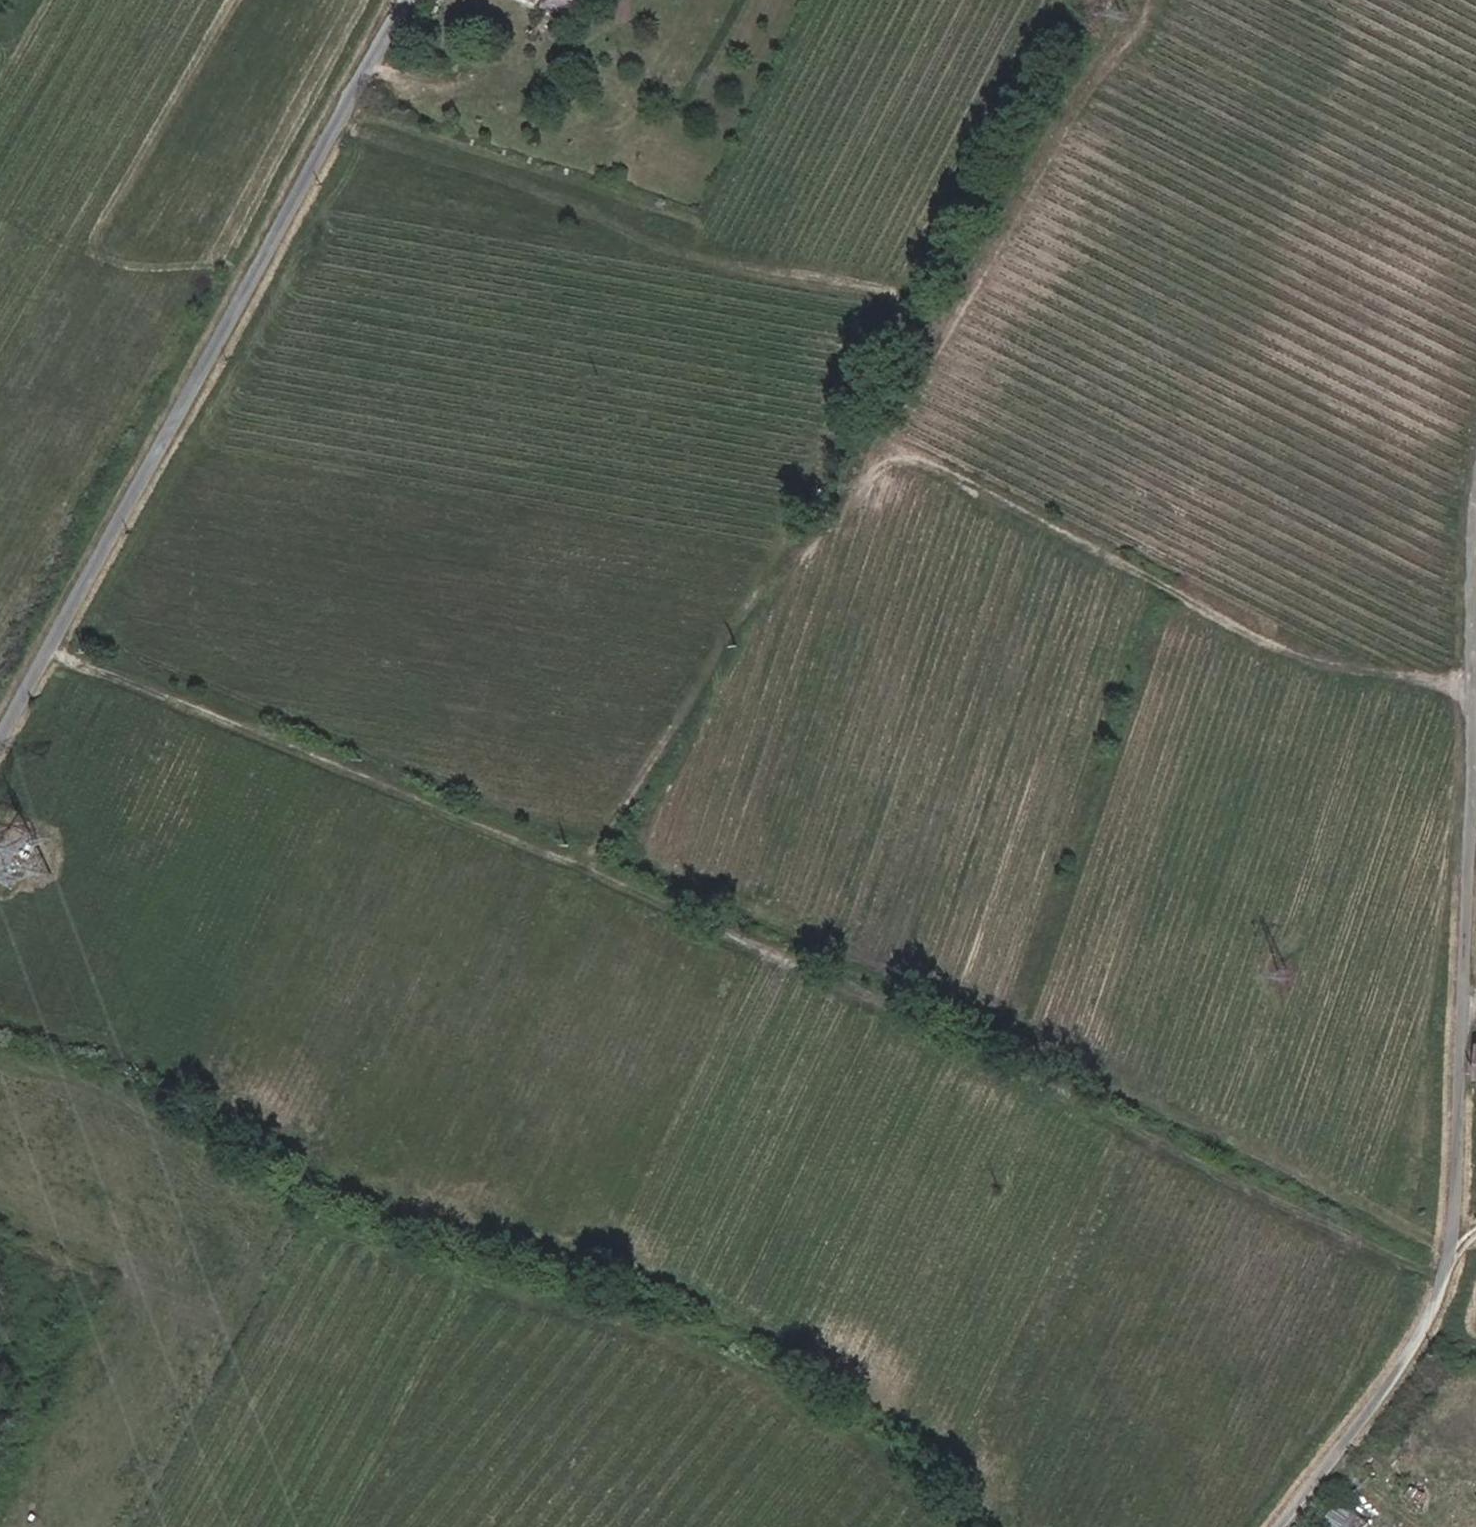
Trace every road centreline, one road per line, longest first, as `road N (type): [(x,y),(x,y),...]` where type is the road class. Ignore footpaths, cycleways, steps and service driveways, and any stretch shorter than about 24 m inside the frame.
road 1 (unclassified): [(416,0),(0,742)]
road 2 (unclassified): [(1327,1526),(1437,1384),(1459,1336),(1475,870)]

